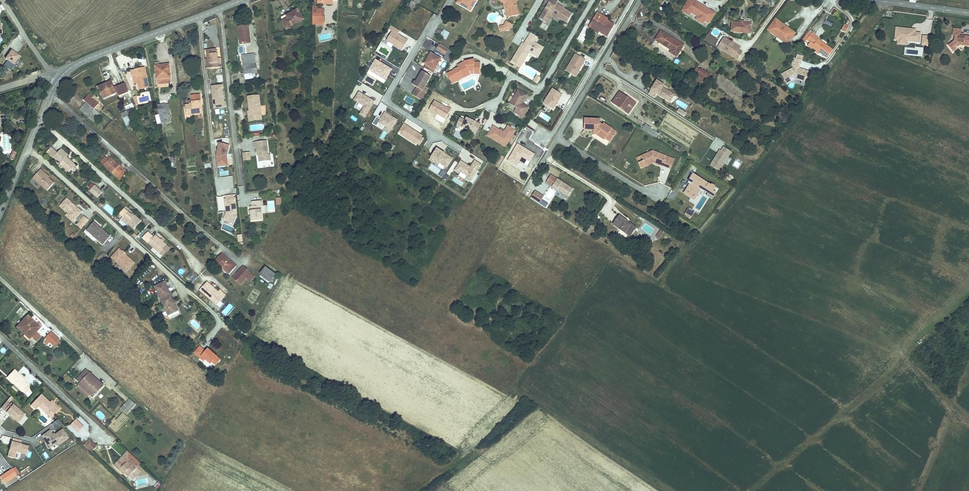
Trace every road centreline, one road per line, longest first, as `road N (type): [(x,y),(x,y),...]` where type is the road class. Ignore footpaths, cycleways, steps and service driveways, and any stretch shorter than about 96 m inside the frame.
road 1 (tertiary): [(60,77),(238,0)]
road 2 (tertiary): [(0,216),(60,77)]

